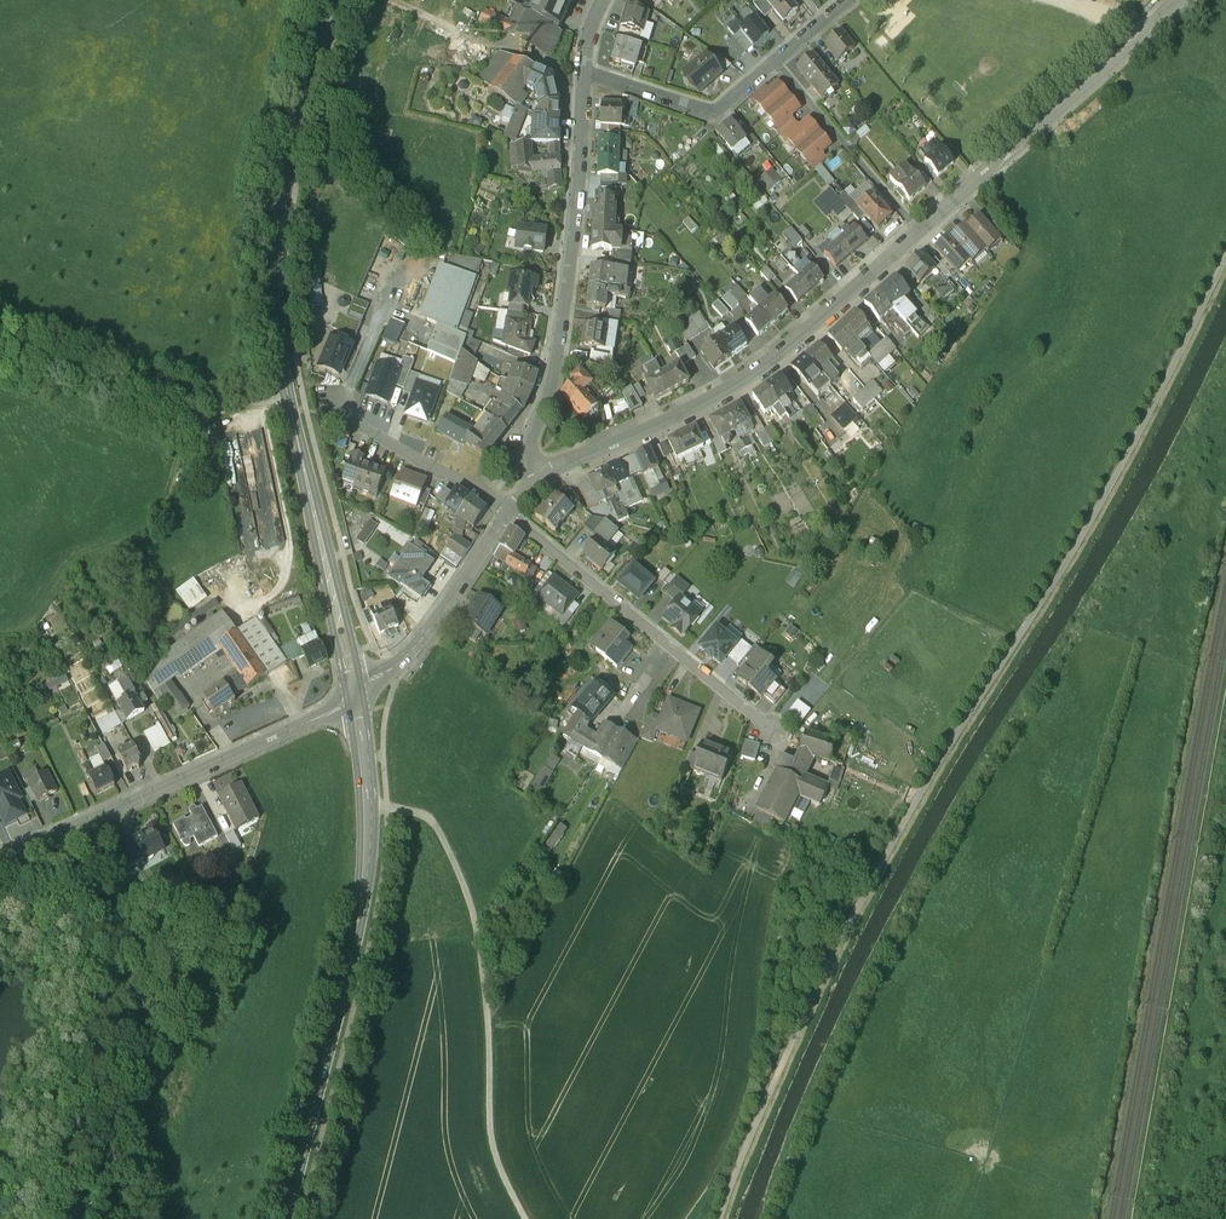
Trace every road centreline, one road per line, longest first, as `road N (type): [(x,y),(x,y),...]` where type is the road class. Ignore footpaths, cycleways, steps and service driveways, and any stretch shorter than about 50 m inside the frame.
road 1 (track): [(1225,251),(1105,493),(916,797),(848,925),(719,1218)]
road 2 (tertiary): [(360,697),(284,397),(274,269),(288,138),(316,38),(338,0)]
road 3 (tertiary): [(287,1218),(366,889),(371,818),(360,697)]
road 4 (track): [(527,1218),(493,1148),(481,989),(449,850),(423,816),(387,805)]
road 5 (residential): [(540,480),(711,399),(833,307),(918,230)]
road 6 (residential): [(540,480),(526,457),(563,308),(584,72)]
road 7 (track): [(284,397),(216,411),(150,520),(90,550),(56,585),(19,643),(0,638)]
road 8 (tertiary): [(360,697),(0,855)]
road 9 (residential): [(506,513),(781,742)]
road 10 (residential): [(918,230),(1180,0)]
road 11 (residential): [(360,697),(415,646),(506,513)]
road 12 (residential): [(506,513),(465,481),(384,440),(318,386)]
road 13 (residential): [(775,60),(918,230)]
road 14 (residential): [(775,60),(714,110),(584,72)]

